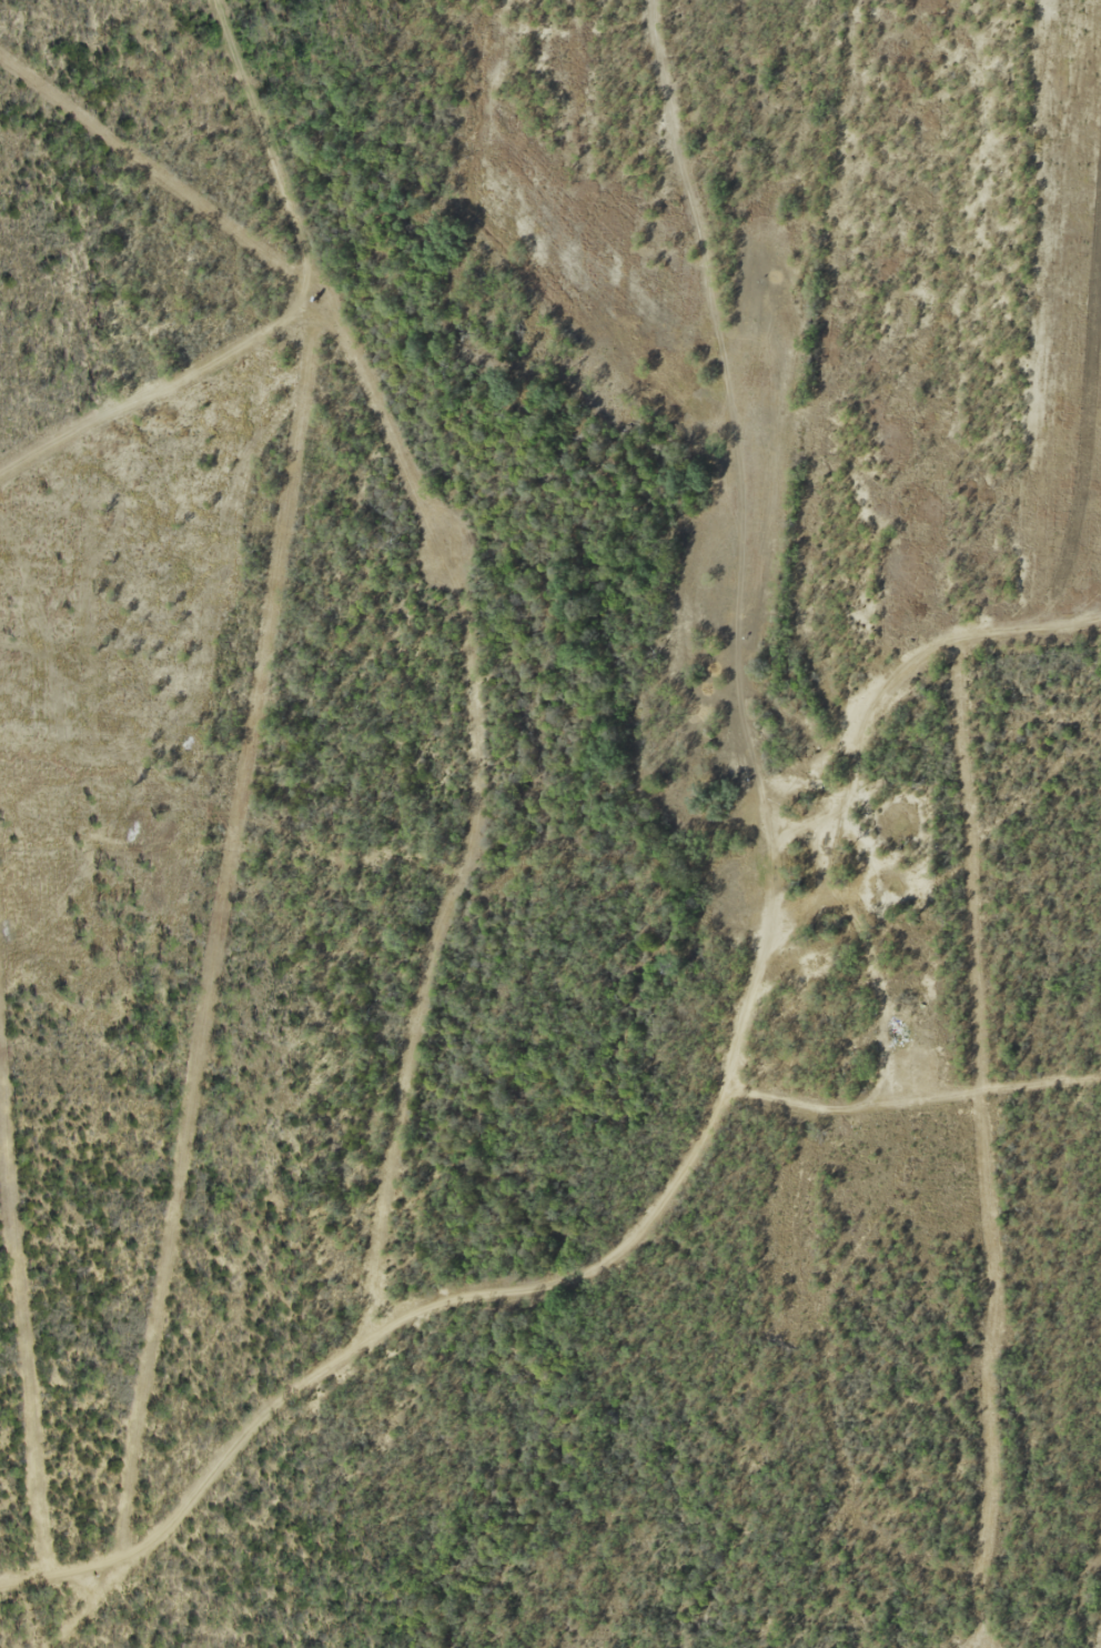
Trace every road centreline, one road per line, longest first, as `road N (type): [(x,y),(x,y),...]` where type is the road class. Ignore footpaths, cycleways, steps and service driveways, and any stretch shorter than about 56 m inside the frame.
road 1 (residential): [(47,1647),(61,1585),(137,1552),(375,1332),(413,1307),(609,1266),(714,1118),(757,961),(826,890),(848,743),(902,701),(1100,639)]

